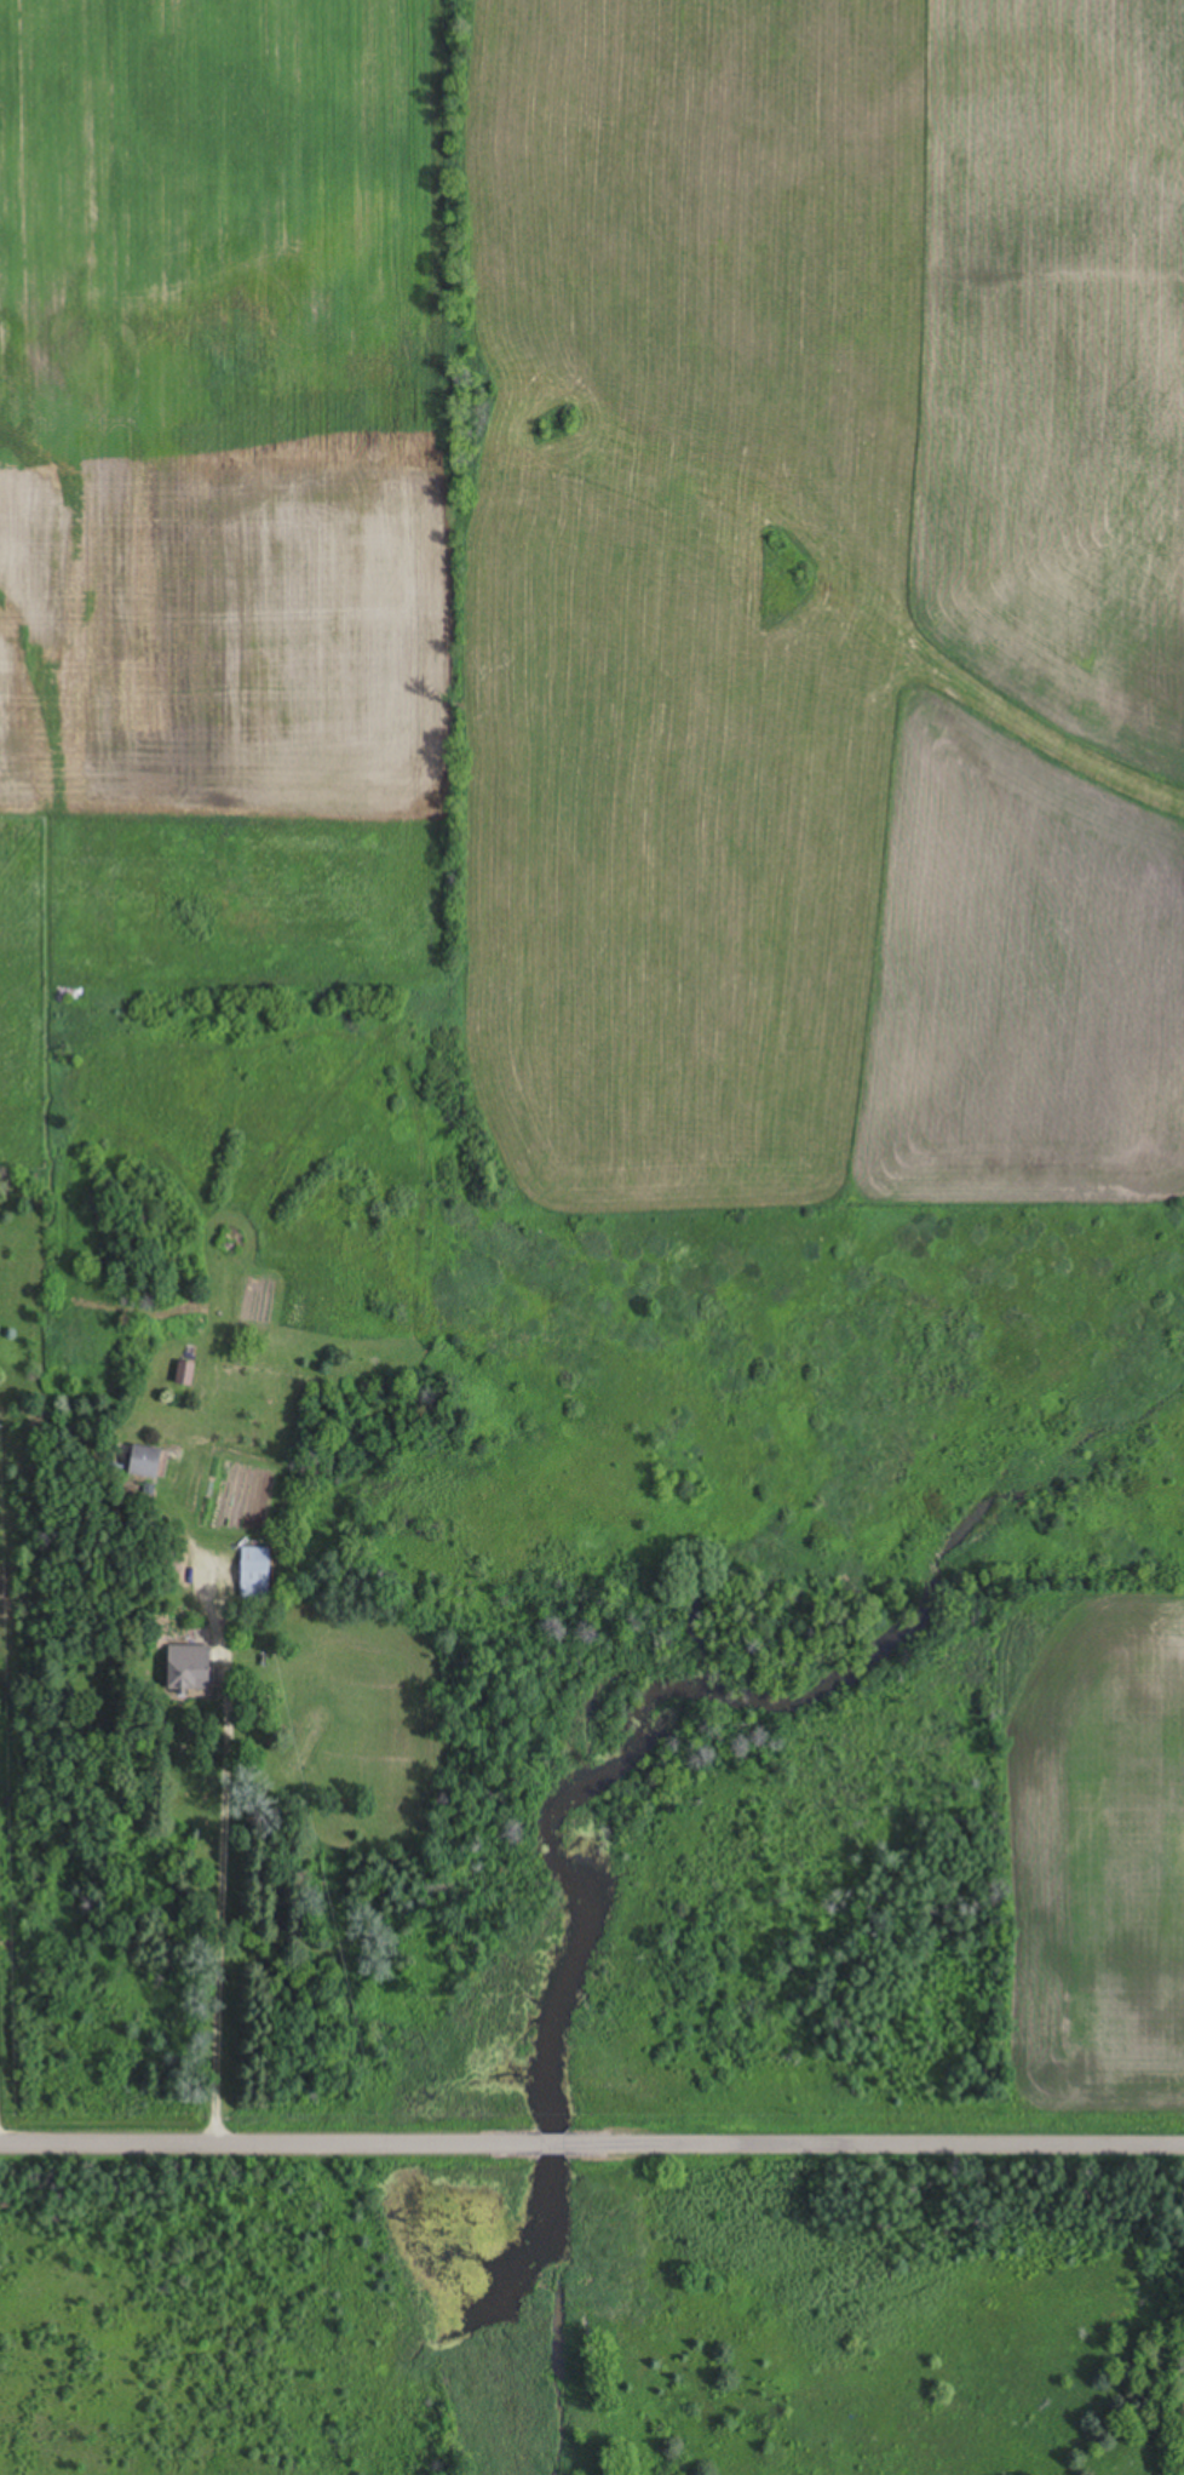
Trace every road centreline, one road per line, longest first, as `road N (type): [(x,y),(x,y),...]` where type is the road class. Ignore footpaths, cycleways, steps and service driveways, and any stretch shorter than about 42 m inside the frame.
road 1 (residential): [(0,2131),(1183,2136)]

